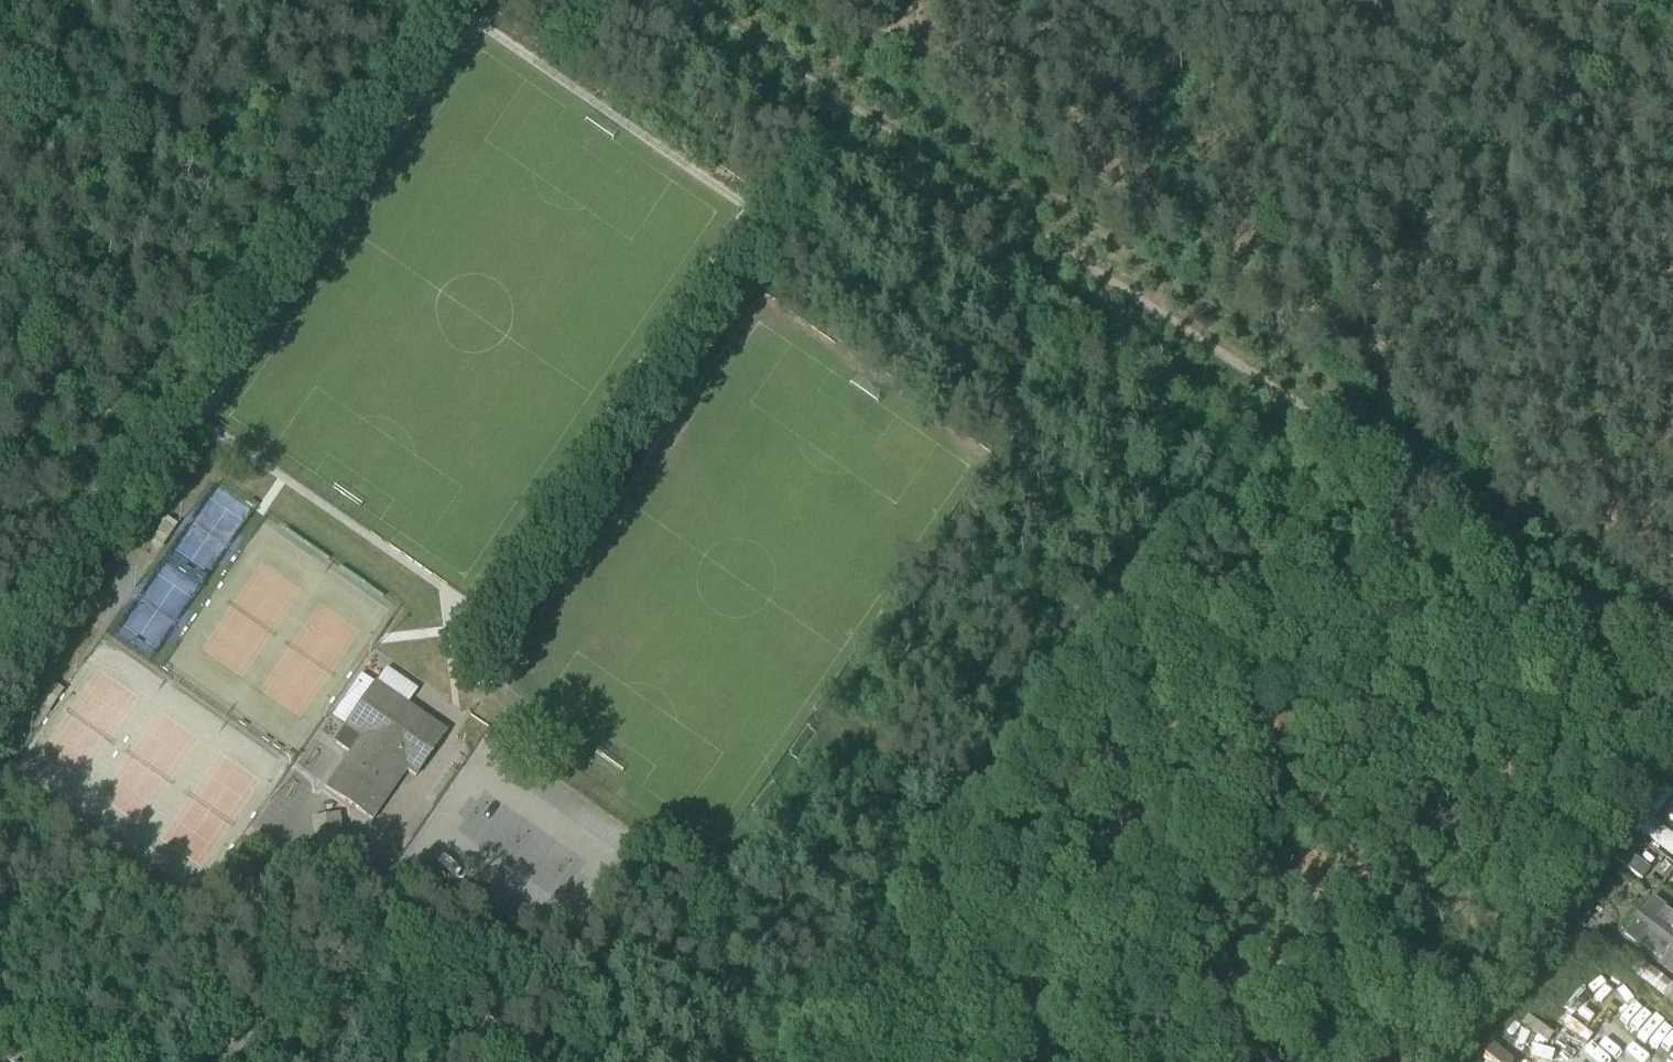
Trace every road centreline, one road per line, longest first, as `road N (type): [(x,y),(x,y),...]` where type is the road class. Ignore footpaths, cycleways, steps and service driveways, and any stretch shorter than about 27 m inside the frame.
road 1 (track): [(706,0),(1672,632)]
road 2 (track): [(361,883),(568,1008),(757,1061)]

